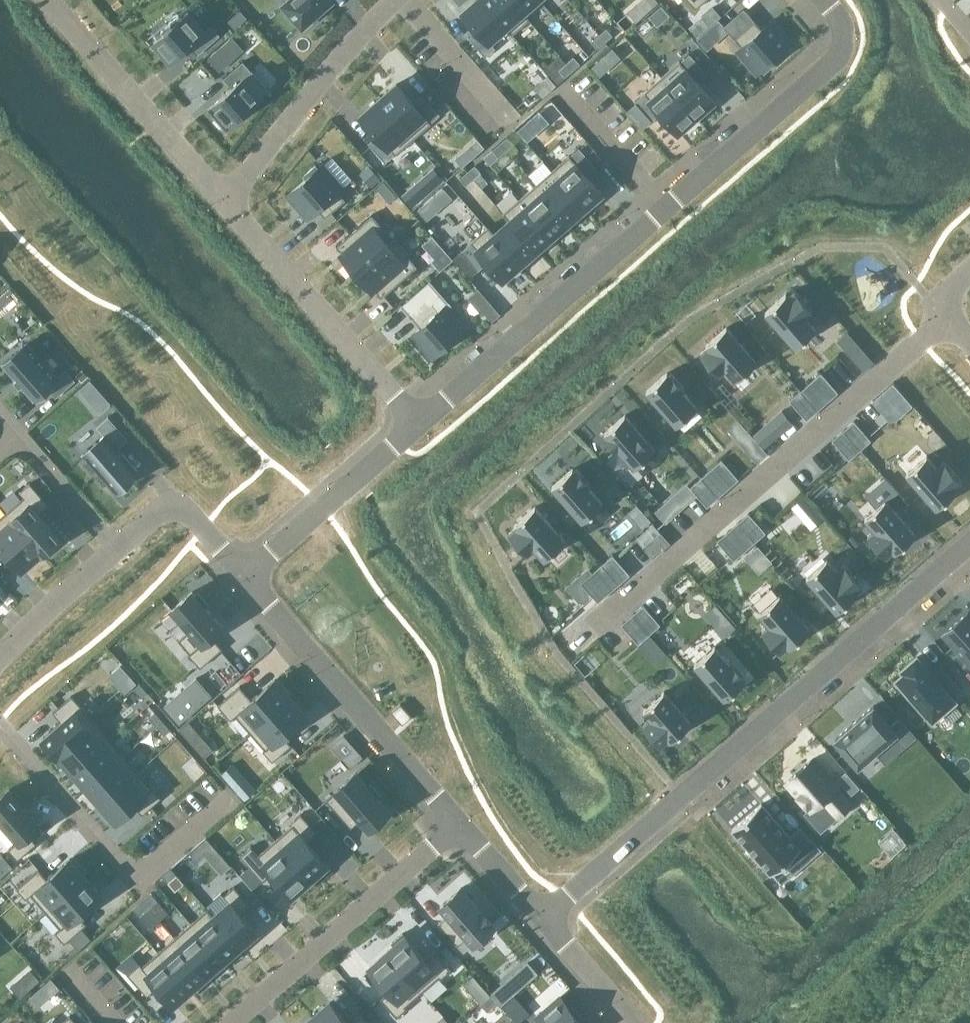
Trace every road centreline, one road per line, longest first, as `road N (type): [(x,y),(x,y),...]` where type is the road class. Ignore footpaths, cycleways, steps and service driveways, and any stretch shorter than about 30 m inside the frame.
road 1 (residential): [(826,0),(845,23),(841,53),(420,425)]
road 2 (residential): [(542,920),(969,547)]
road 3 (residential): [(949,319),(569,645)]
road 4 (residential): [(244,578),(459,823)]
road 5 (residential): [(459,823),(230,1022)]
road 6 (residential): [(225,201),(420,425)]
road 7 (residential): [(49,0),(225,201)]
road 8 (residential): [(225,201),(395,0)]
road 9 (residential): [(420,425),(244,578)]
road 10 (residential): [(0,727),(138,881)]
road 11 (residential): [(244,578),(176,505),(160,507),(117,544)]
road 12 (residential): [(117,544),(0,656)]
road 13 (residential): [(17,436),(117,544)]
road 14 (residential): [(631,1022),(542,920)]
road 15 (residential): [(459,823),(542,920)]

